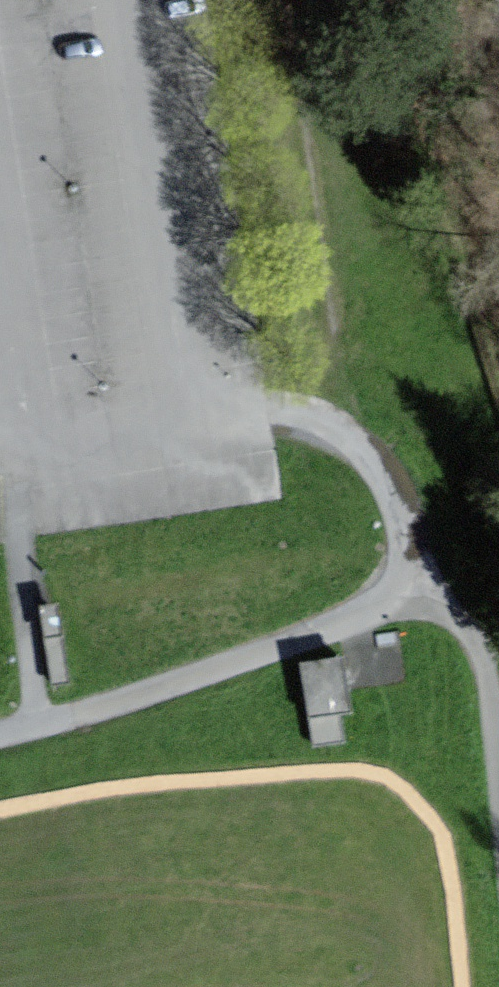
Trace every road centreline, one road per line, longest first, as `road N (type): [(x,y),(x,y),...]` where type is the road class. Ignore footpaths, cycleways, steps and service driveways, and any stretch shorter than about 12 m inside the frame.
road 1 (motorway): [(288,986),(133,0)]
road 2 (motorway): [(0,17),(153,986)]
road 3 (residential): [(0,735),(174,686),(351,619),(413,582)]

